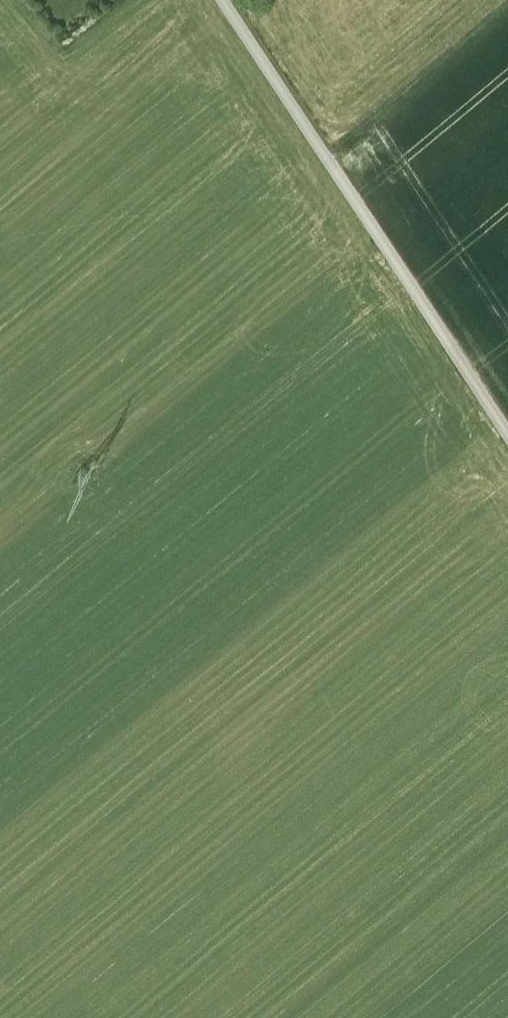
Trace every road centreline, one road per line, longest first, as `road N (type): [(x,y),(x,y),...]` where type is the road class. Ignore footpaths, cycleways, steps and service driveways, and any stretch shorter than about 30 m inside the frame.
road 1 (track): [(220,0),(507,440)]

